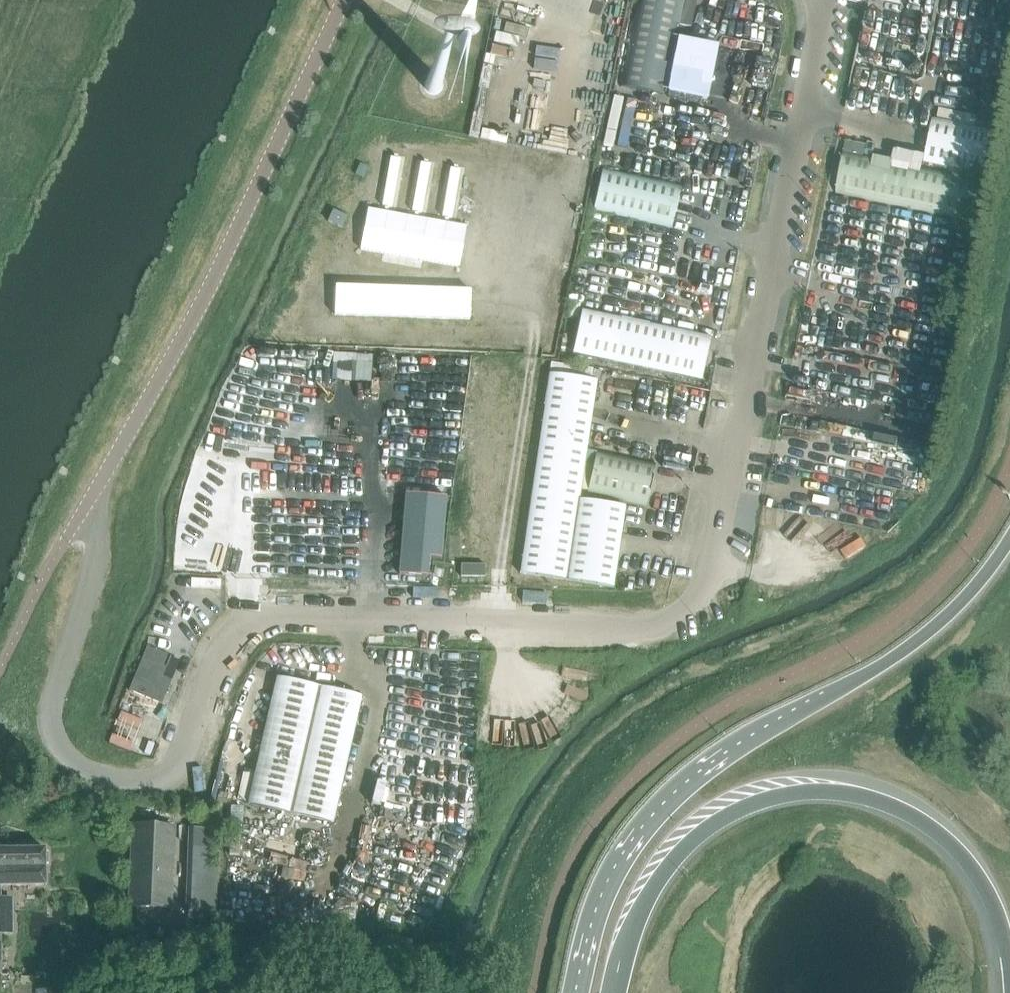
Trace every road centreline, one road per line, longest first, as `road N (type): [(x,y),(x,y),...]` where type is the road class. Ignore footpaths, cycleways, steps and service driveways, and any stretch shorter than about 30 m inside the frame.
road 1 (unclassified): [(819,0),(823,20),(711,579),(674,621),(652,628),(251,621),(228,646),(178,771),(166,781),(142,782),(86,768),(55,728),(54,702),(94,582),(88,501)]
road 2 (primary): [(1009,539),(937,623),(733,747),(661,805),(605,887),(577,992)]
road 3 (trunk): [(613,992),(642,908),(691,841),(738,808),(799,790),(873,798),(938,831),(970,863),(992,901),(1009,968)]
road 4 (unclassified): [(88,501),(257,194),(347,0)]
road 5 (unclassified): [(0,676),(88,501)]

